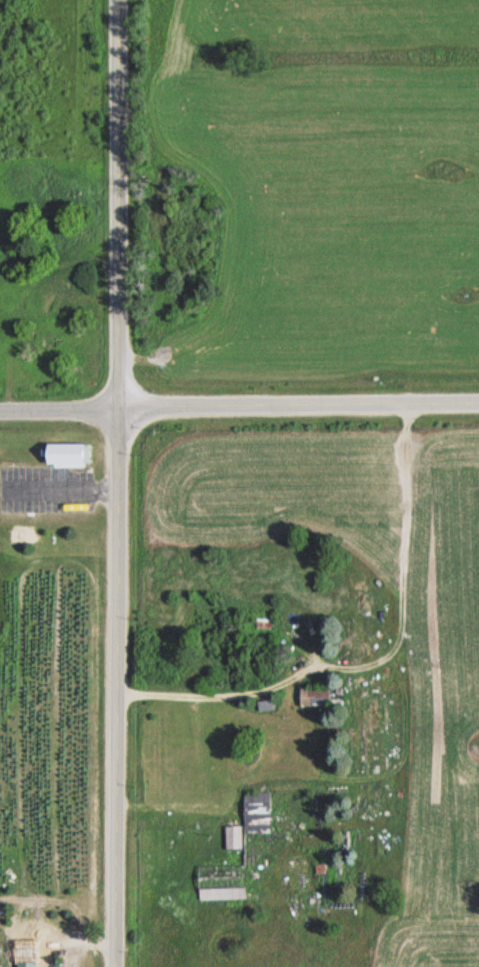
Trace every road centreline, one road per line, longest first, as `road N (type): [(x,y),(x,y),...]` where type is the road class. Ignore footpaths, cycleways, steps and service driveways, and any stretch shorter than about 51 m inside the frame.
road 1 (residential): [(116,966),(120,406)]
road 2 (residential): [(0,409),(478,400)]
road 3 (residential): [(120,406),(121,0)]

